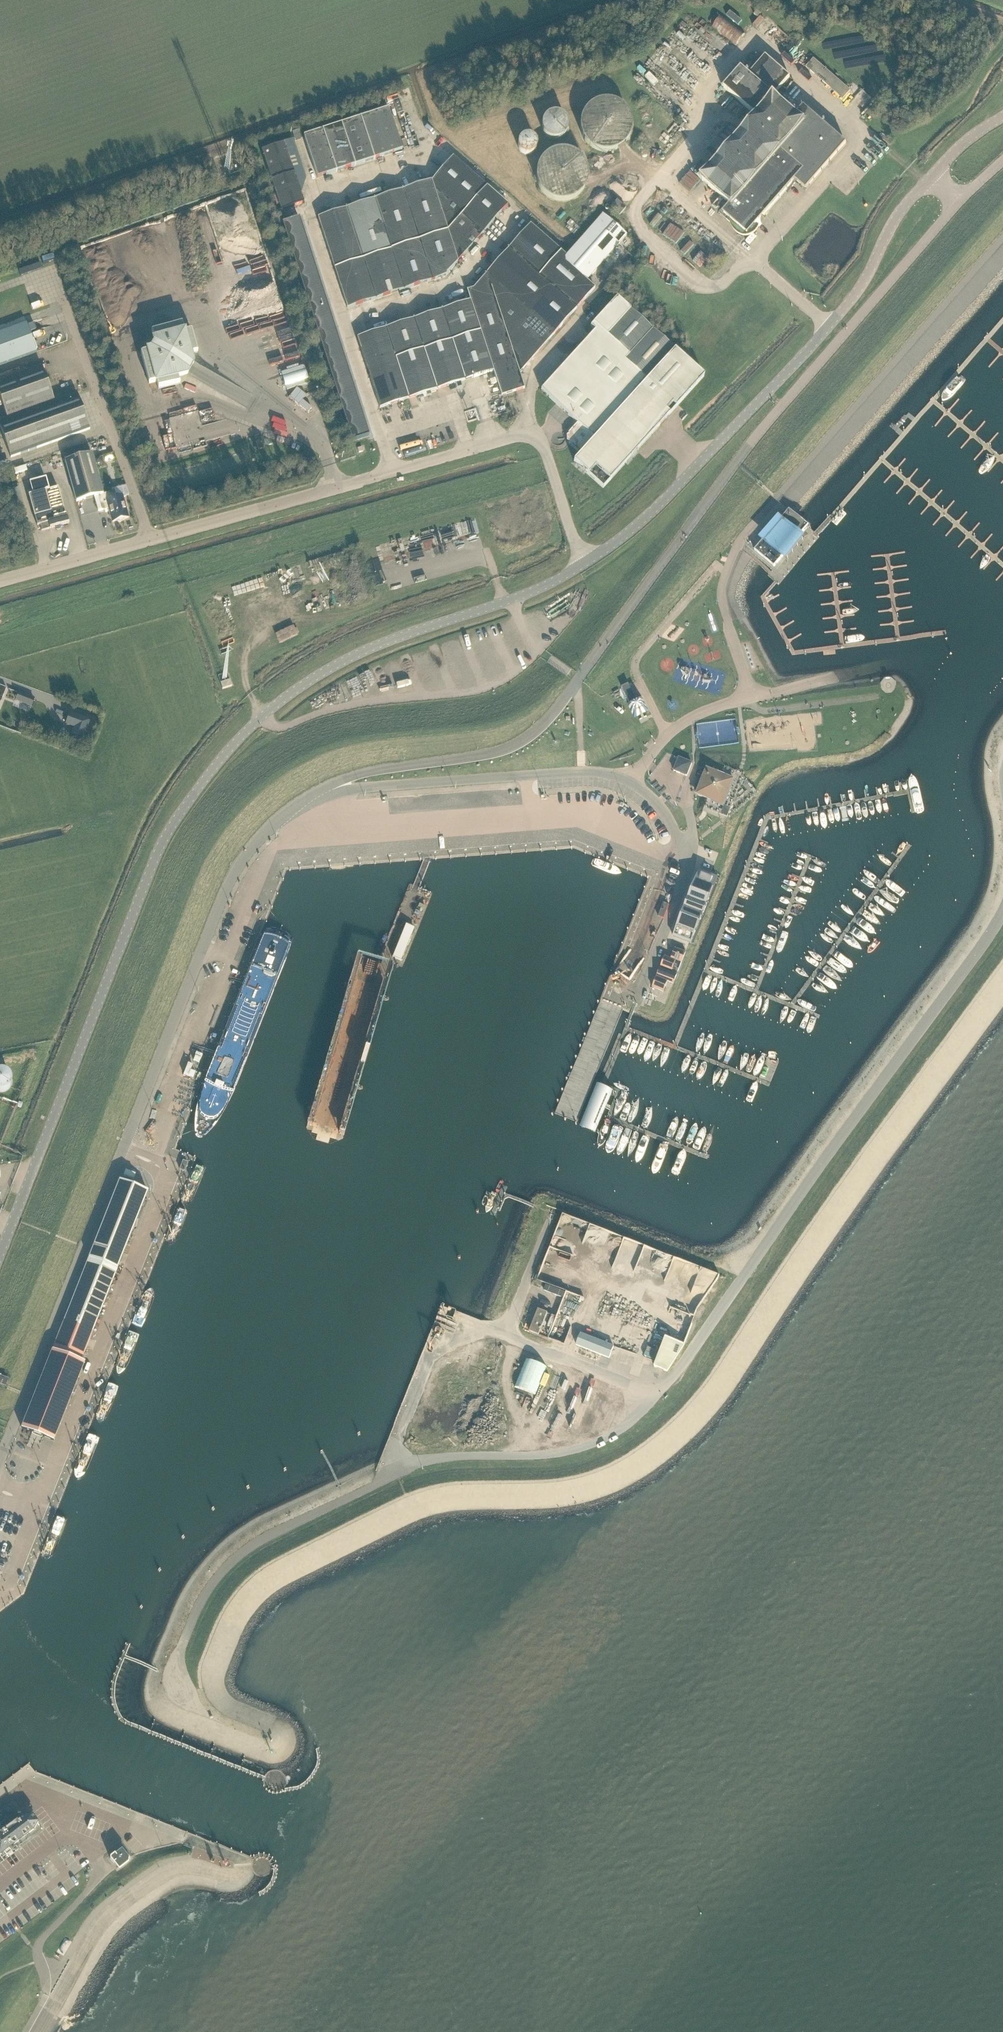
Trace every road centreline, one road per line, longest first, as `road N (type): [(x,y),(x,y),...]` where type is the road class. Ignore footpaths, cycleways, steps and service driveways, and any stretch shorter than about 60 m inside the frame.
road 1 (tertiary): [(0,1253),(150,870),(223,757),(284,699),(352,659),(547,586),(586,562)]
road 2 (unclassified): [(320,791),(369,773),(499,752),(555,715),(736,464),(963,199),(933,176)]
road 3 (unclassified): [(0,1460),(229,886),(271,826),(320,791)]
road 4 (residential): [(0,585),(512,440),(529,442),(547,458),(586,562)]
road 5 (unclassified): [(643,987),(686,865),(677,828),(631,781),(590,771),(320,791)]
road 6 (tertiary): [(586,562),(658,507),(816,342),(862,286),(899,213),(933,176)]

